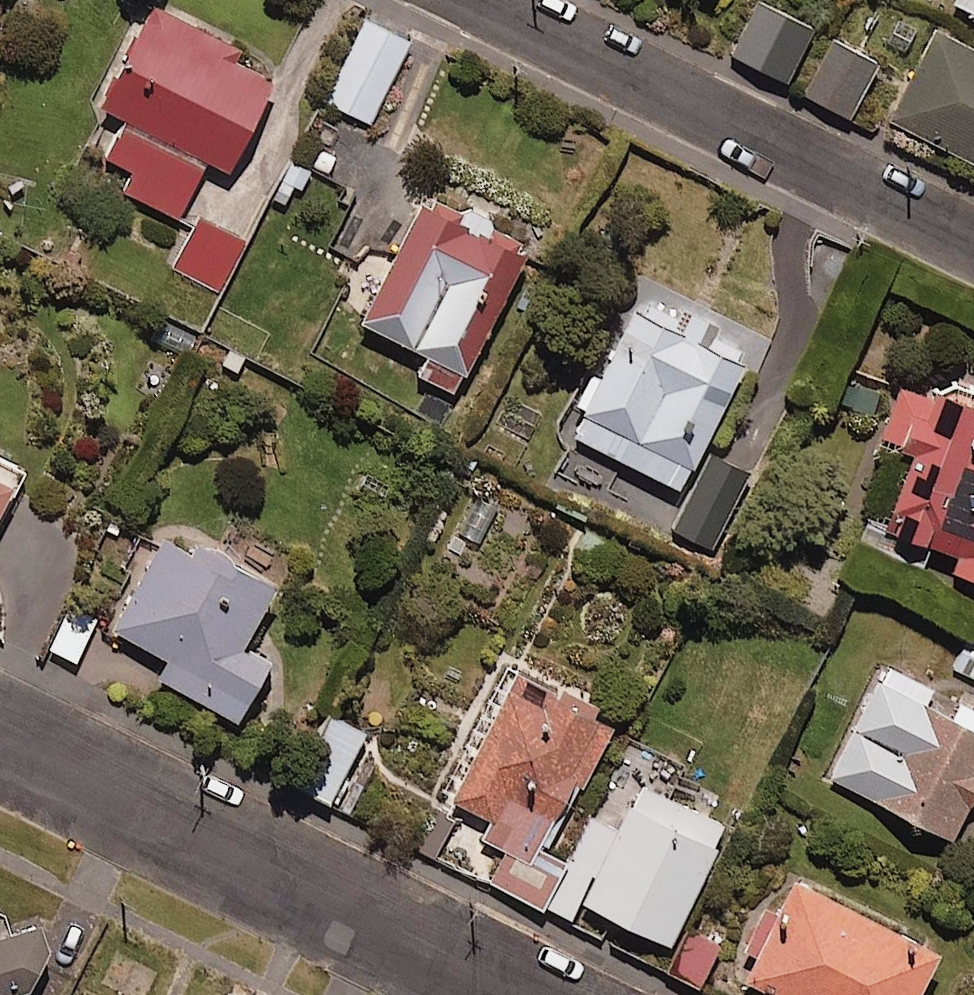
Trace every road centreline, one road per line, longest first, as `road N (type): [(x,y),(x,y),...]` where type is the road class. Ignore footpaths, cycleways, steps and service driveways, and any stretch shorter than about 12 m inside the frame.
road 1 (residential): [(973,242),(477,0)]
road 2 (residential): [(490,994),(0,757)]

